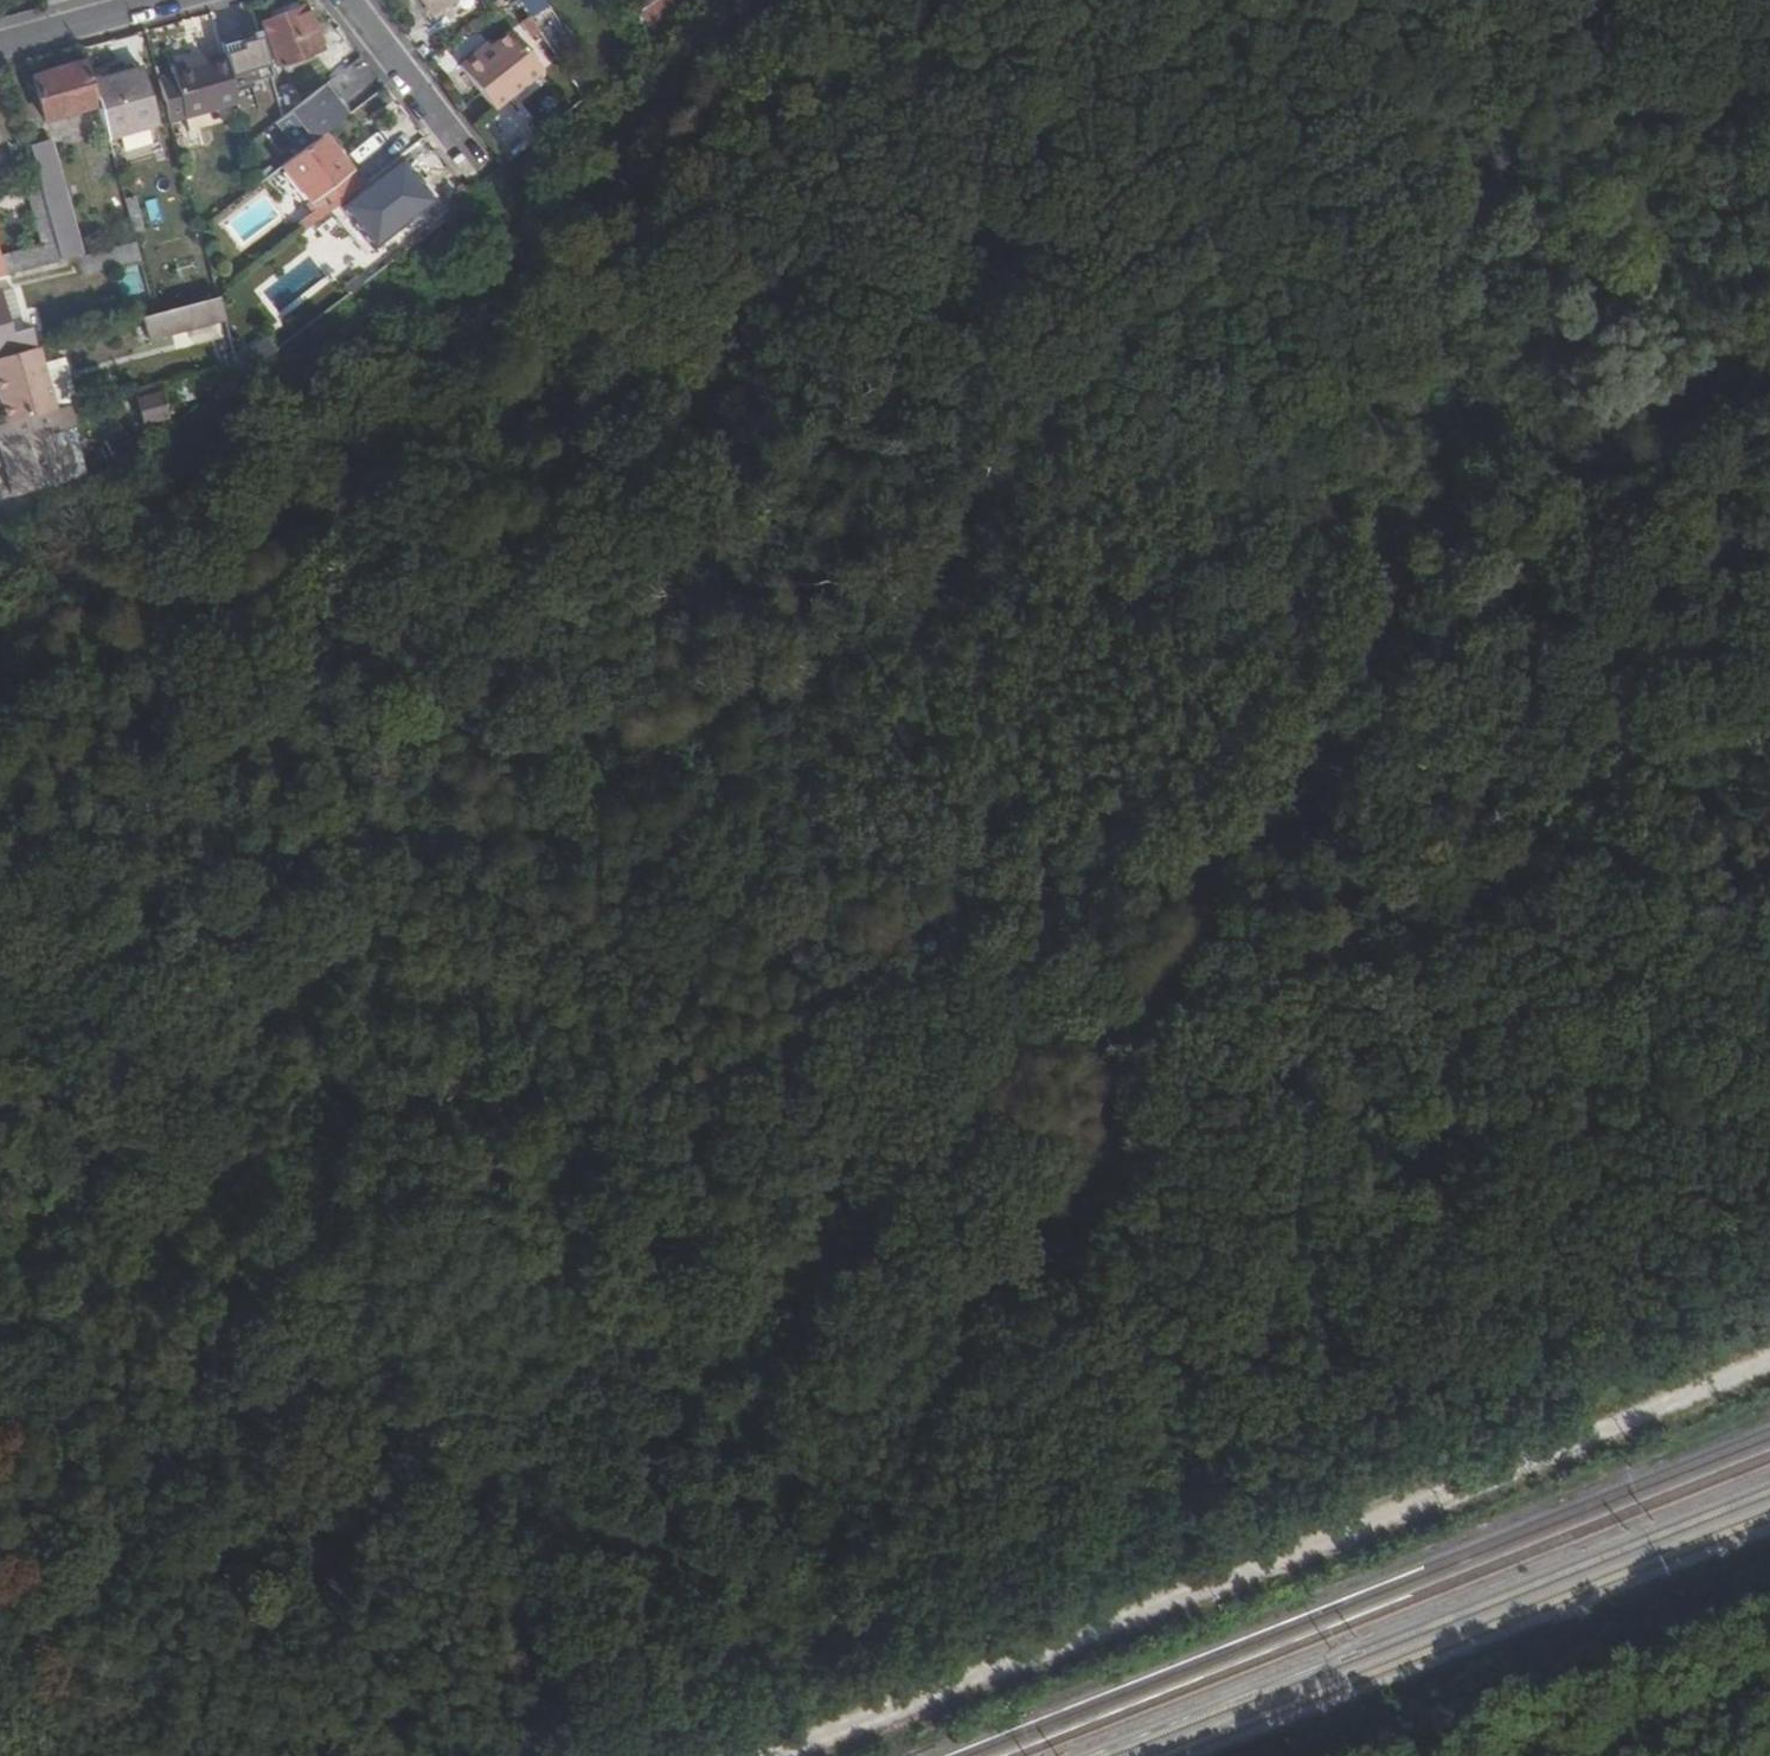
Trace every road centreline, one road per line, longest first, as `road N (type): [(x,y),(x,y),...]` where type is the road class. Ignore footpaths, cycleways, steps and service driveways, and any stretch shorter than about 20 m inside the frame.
road 1 (residential): [(354,0),(459,134)]
road 2 (residential): [(163,0),(0,45)]

